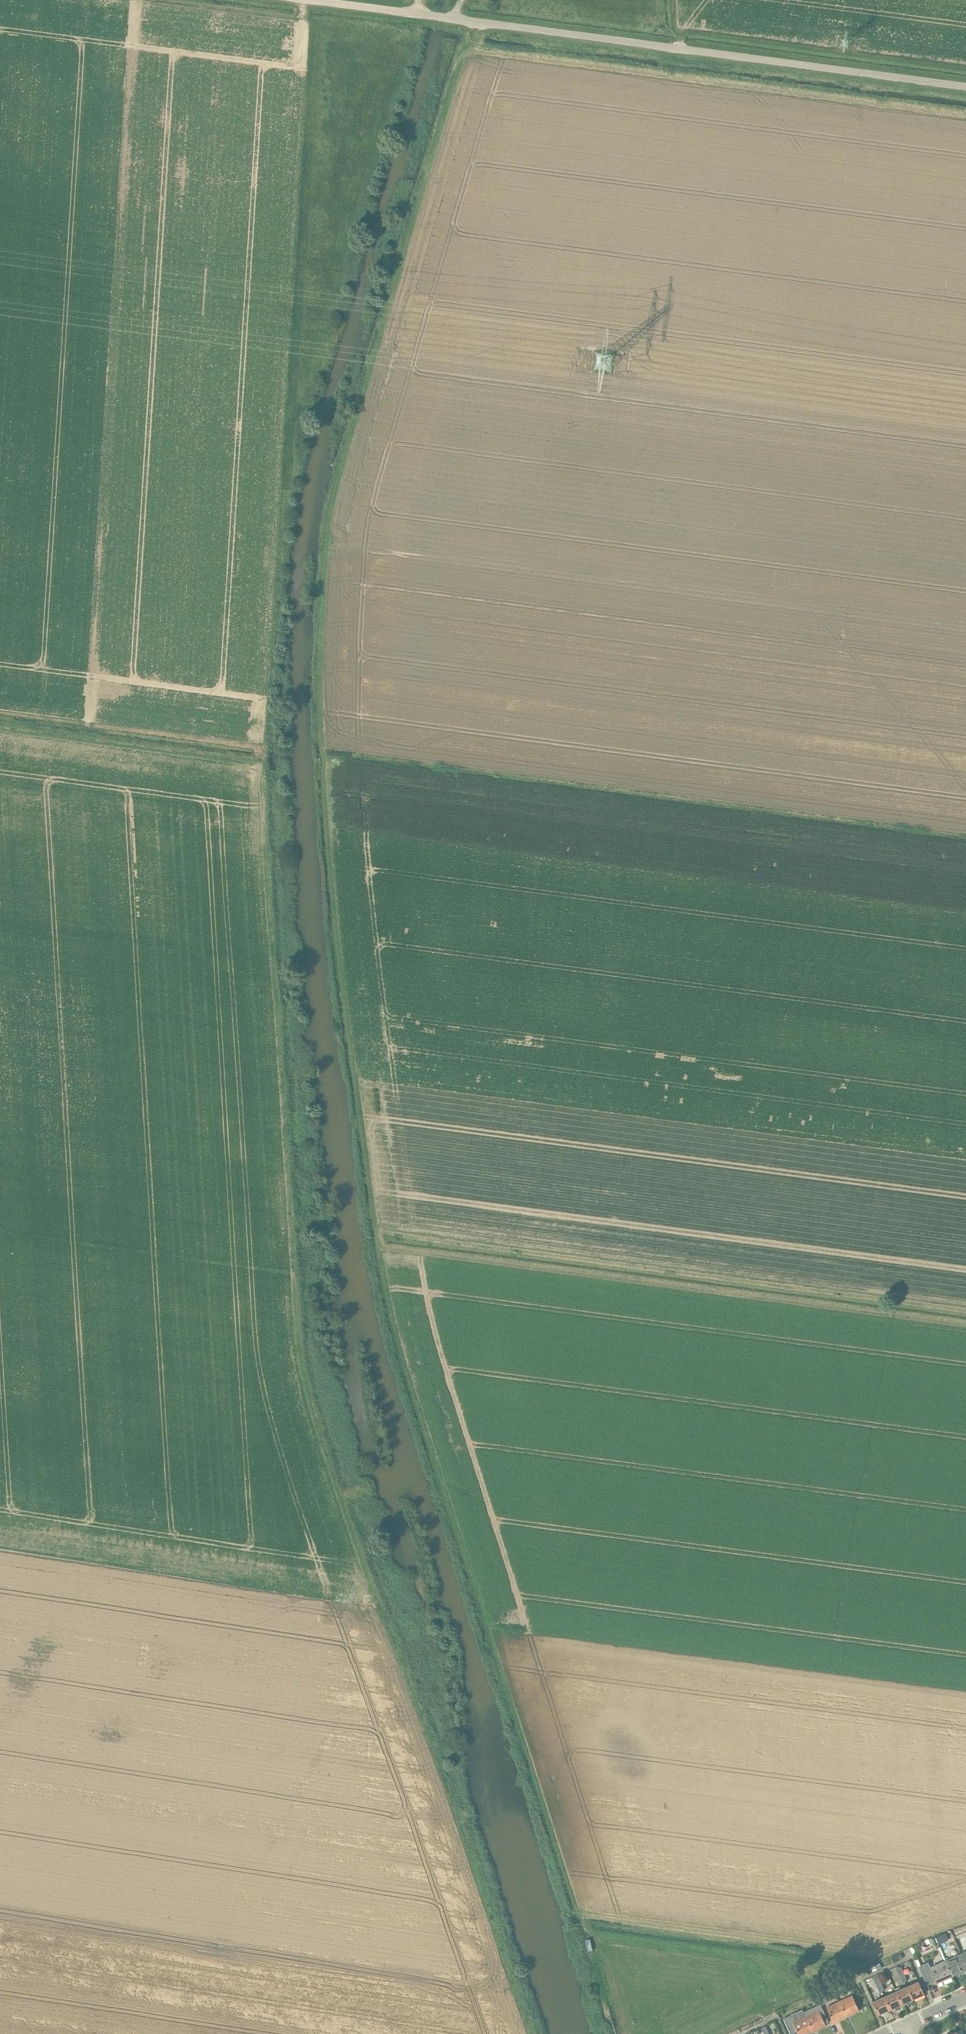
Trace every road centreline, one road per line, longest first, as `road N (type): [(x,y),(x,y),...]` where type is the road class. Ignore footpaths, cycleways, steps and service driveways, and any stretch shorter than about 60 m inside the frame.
road 1 (unclassified): [(965,87),(469,21)]
road 2 (unclassified): [(304,0),(469,21)]

